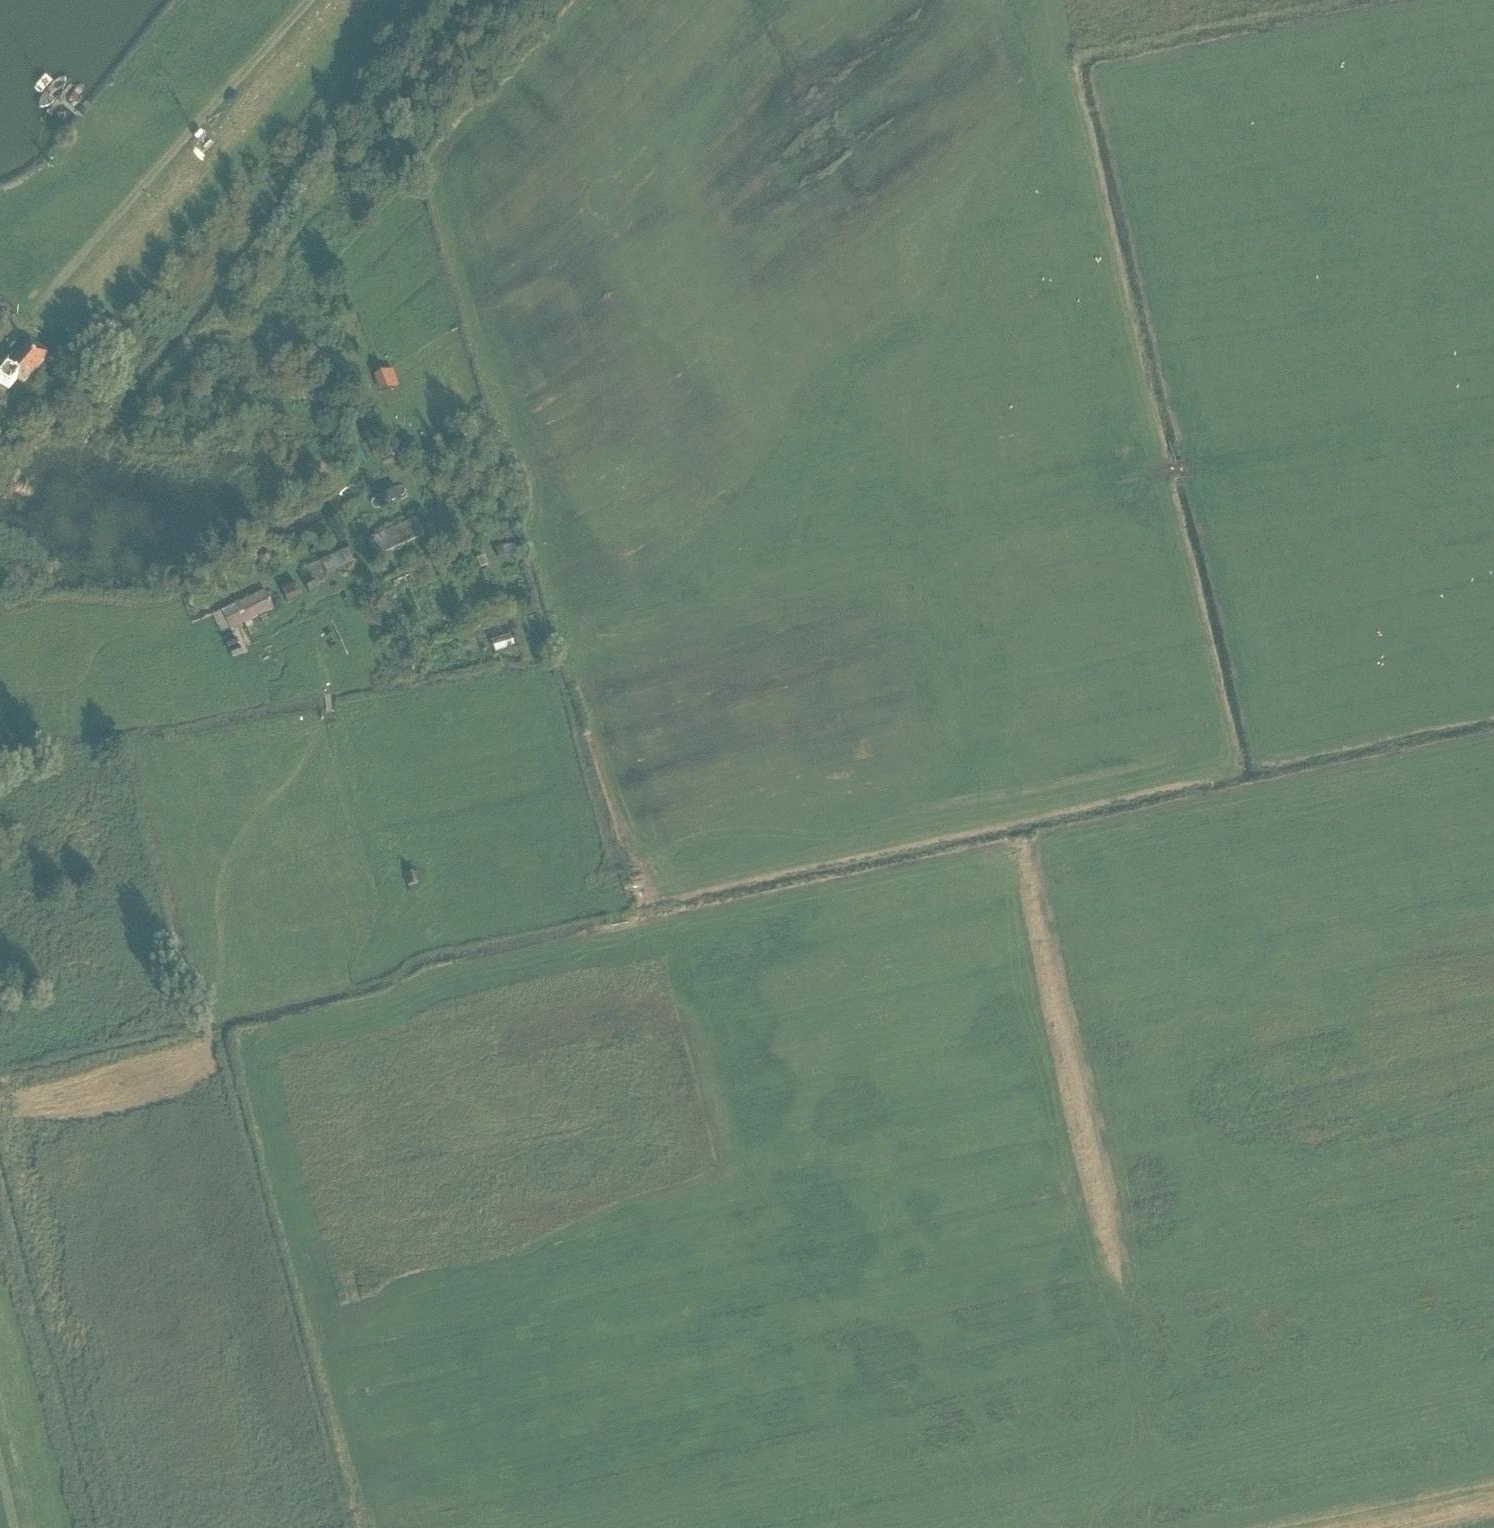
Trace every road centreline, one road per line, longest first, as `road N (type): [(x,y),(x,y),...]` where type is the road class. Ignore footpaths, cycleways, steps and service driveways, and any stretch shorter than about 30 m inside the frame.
road 1 (track): [(95,235),(306,0)]
road 2 (track): [(0,342),(95,235)]

